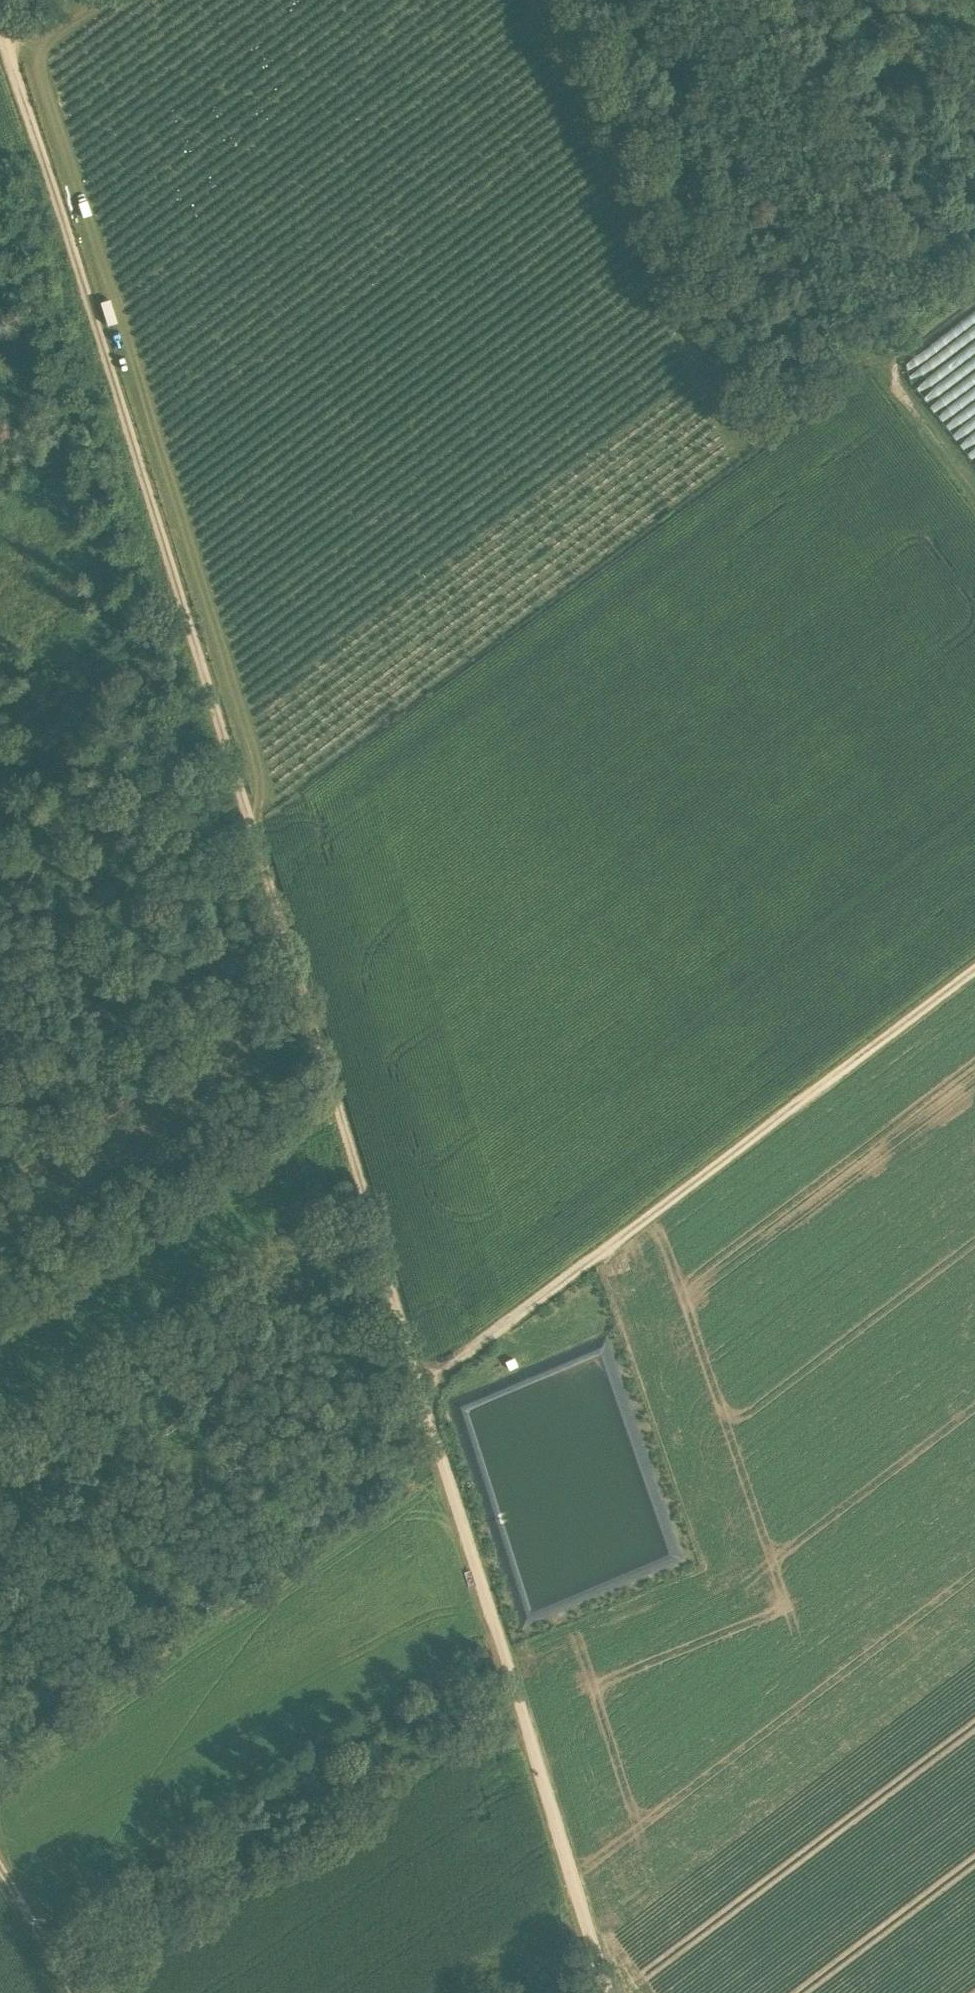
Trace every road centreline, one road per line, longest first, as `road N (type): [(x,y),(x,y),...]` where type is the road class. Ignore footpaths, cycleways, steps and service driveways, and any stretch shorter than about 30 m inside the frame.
road 1 (track): [(0,19),(603,1992)]
road 2 (track): [(974,967),(420,1383)]
road 3 (track): [(75,1992),(0,1866)]

